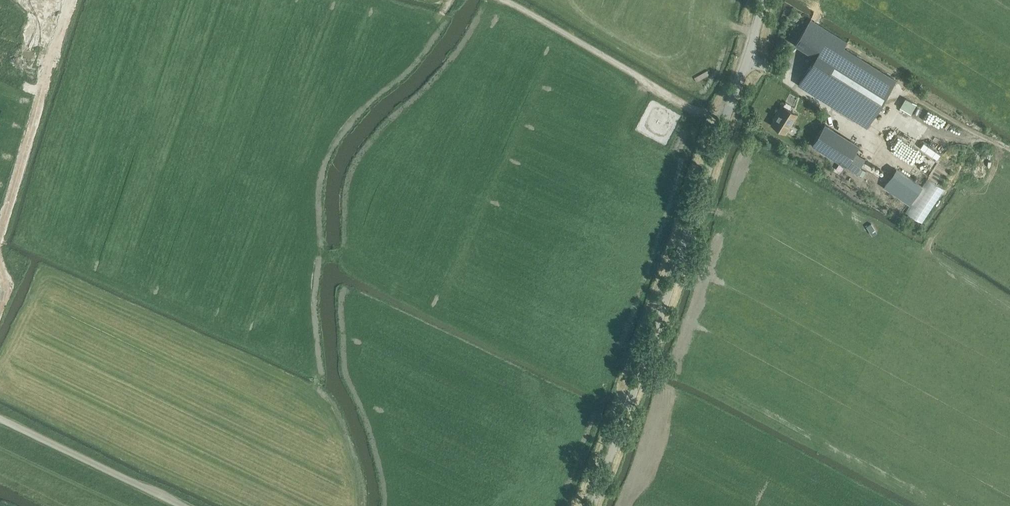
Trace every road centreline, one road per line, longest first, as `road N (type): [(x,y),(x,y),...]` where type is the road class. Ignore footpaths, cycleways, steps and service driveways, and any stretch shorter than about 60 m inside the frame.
road 1 (unclassified): [(595,505),(698,217),(762,0)]
road 2 (track): [(729,108),(694,111),(506,0)]
road 3 (unclassified): [(181,505),(0,419)]
road 4 (track): [(859,309),(701,207)]

